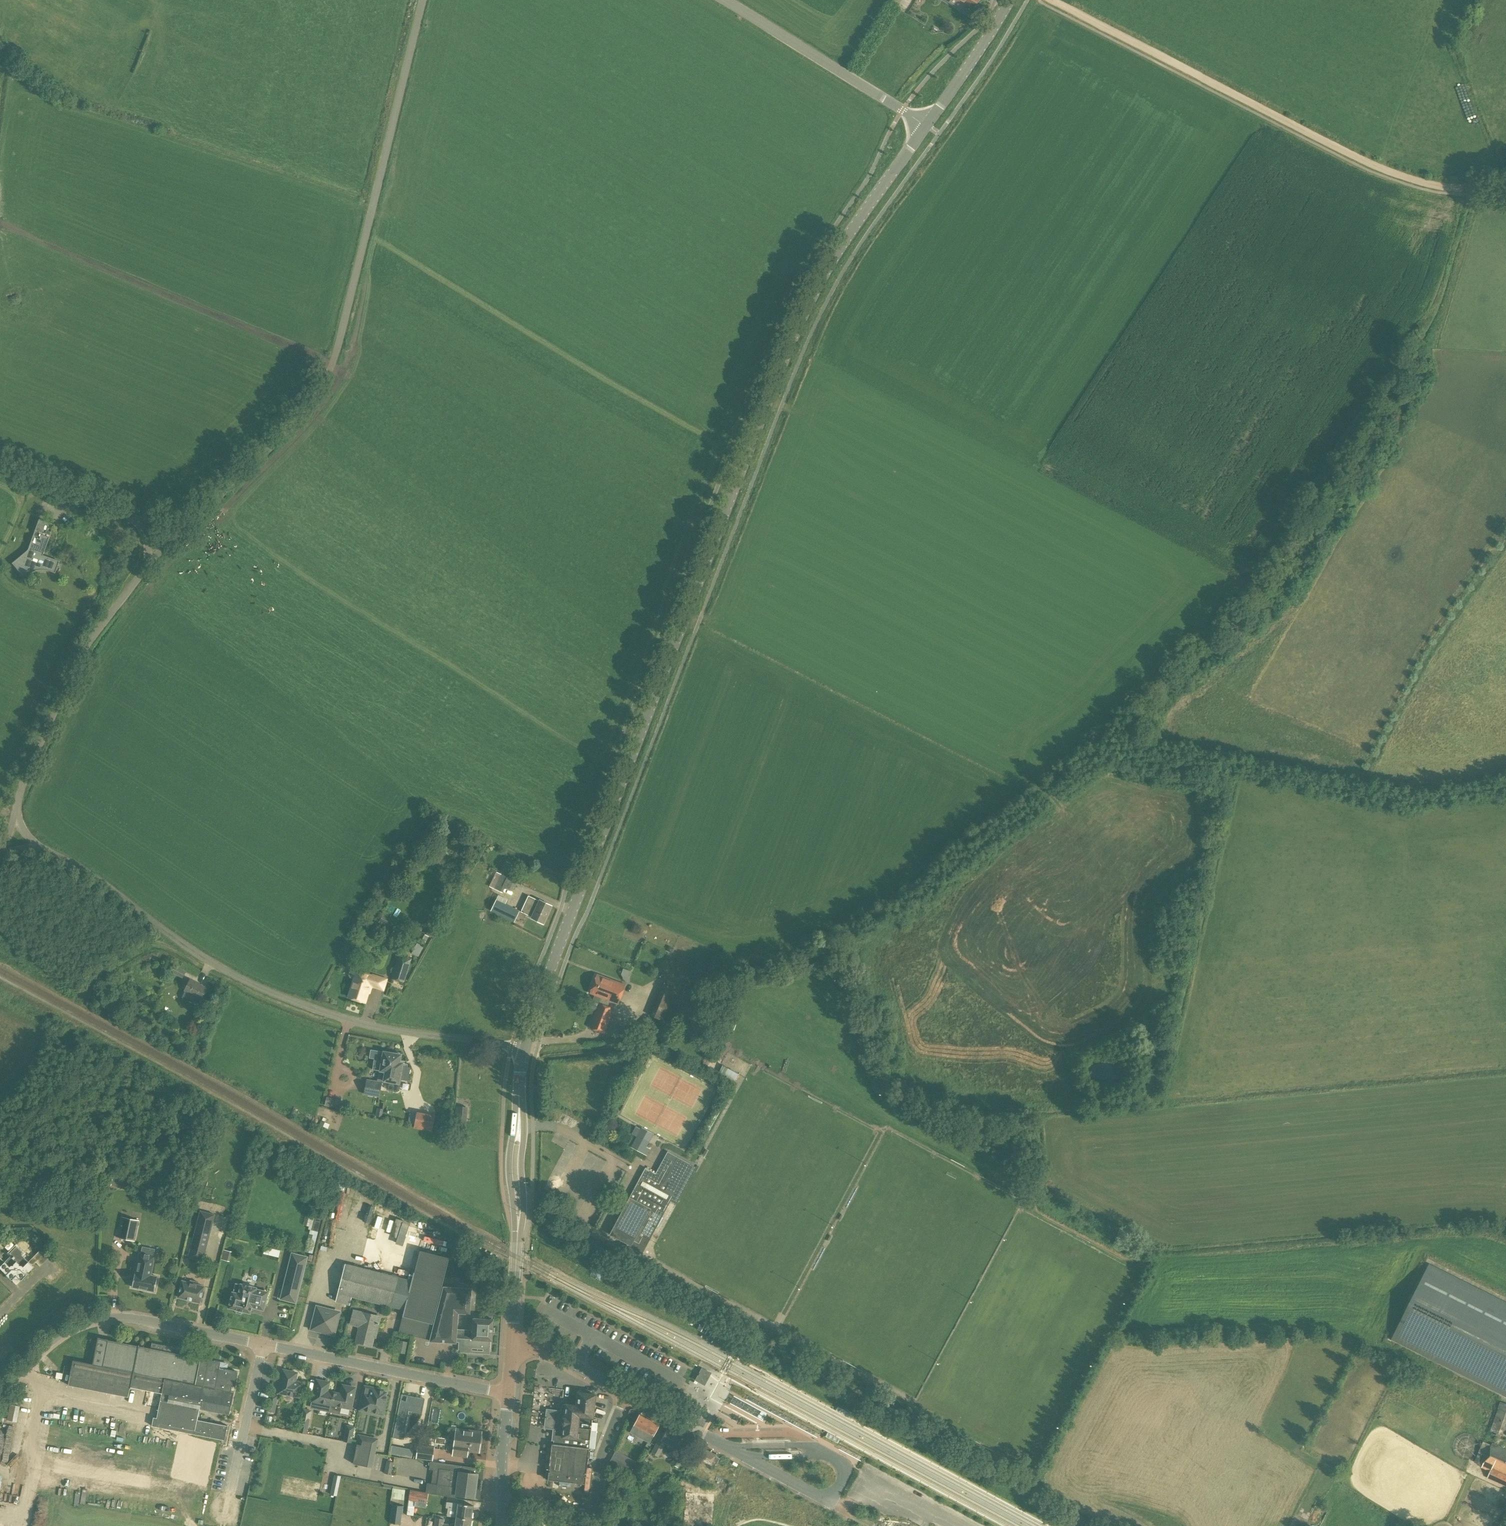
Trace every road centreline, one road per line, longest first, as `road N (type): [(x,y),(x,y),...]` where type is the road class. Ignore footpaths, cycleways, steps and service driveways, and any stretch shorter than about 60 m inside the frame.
road 1 (tertiary): [(525,1049),(781,357),(846,235),(927,126)]
road 2 (unclassified): [(193,521),(328,383),(423,0)]
road 3 (unclassified): [(525,1049),(356,1022),(281,997),(202,956),(41,846)]
road 4 (track): [(1049,0),(1372,164),(1433,184),(1484,187)]
road 5 (unclassified): [(0,1391),(55,1339),(94,1319),(144,1319),(264,1345)]
road 6 (unclassified): [(149,564),(83,652),(17,812)]
road 7 (unclassified): [(509,1394),(264,1345)]
road 8 (residential): [(830,1502),(626,1393)]
road 9 (unclassified): [(903,109),(725,0)]
road 10 (tertiary): [(927,126),(1009,0)]
road 11 (unclassified): [(137,518),(0,467)]
road 12 (residential): [(592,1525),(602,1453),(626,1393)]
road 13 (tertiary): [(502,1525),(509,1394)]
road 14 (residential): [(626,1393),(552,1354),(511,1346)]

